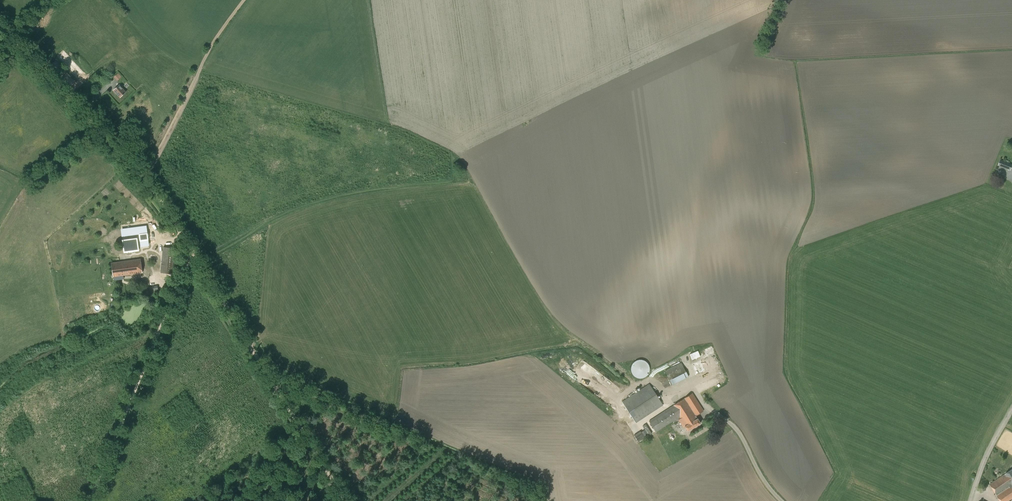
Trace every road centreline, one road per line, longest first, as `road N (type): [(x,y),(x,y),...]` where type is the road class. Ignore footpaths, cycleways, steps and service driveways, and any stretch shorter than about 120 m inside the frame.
road 1 (track): [(452,182),(475,179),(565,328),(636,384),(653,376)]
road 2 (track): [(344,500),(193,254)]
road 3 (track): [(197,262),(326,201),(452,182)]
road 4 (track): [(193,254),(89,500)]
road 5 (track): [(142,178),(0,26)]
road 6 (track): [(200,70),(142,178)]

